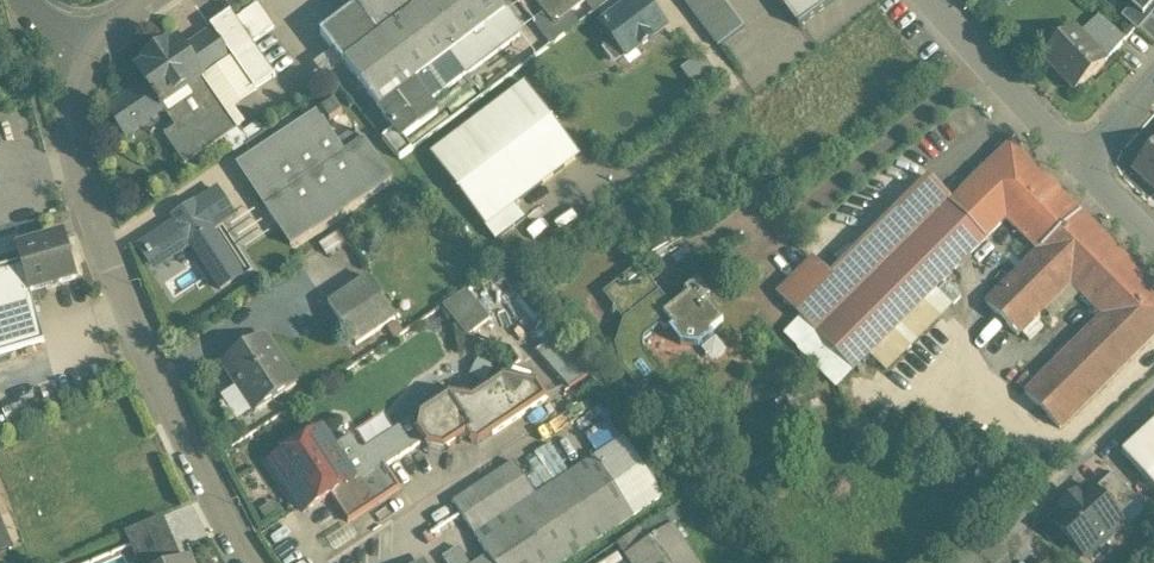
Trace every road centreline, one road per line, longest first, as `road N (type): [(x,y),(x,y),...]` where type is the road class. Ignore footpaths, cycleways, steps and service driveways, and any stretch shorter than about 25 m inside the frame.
road 1 (residential): [(257,562),(125,283),(79,156),(67,52)]
road 2 (residential): [(1077,159),(927,0)]

